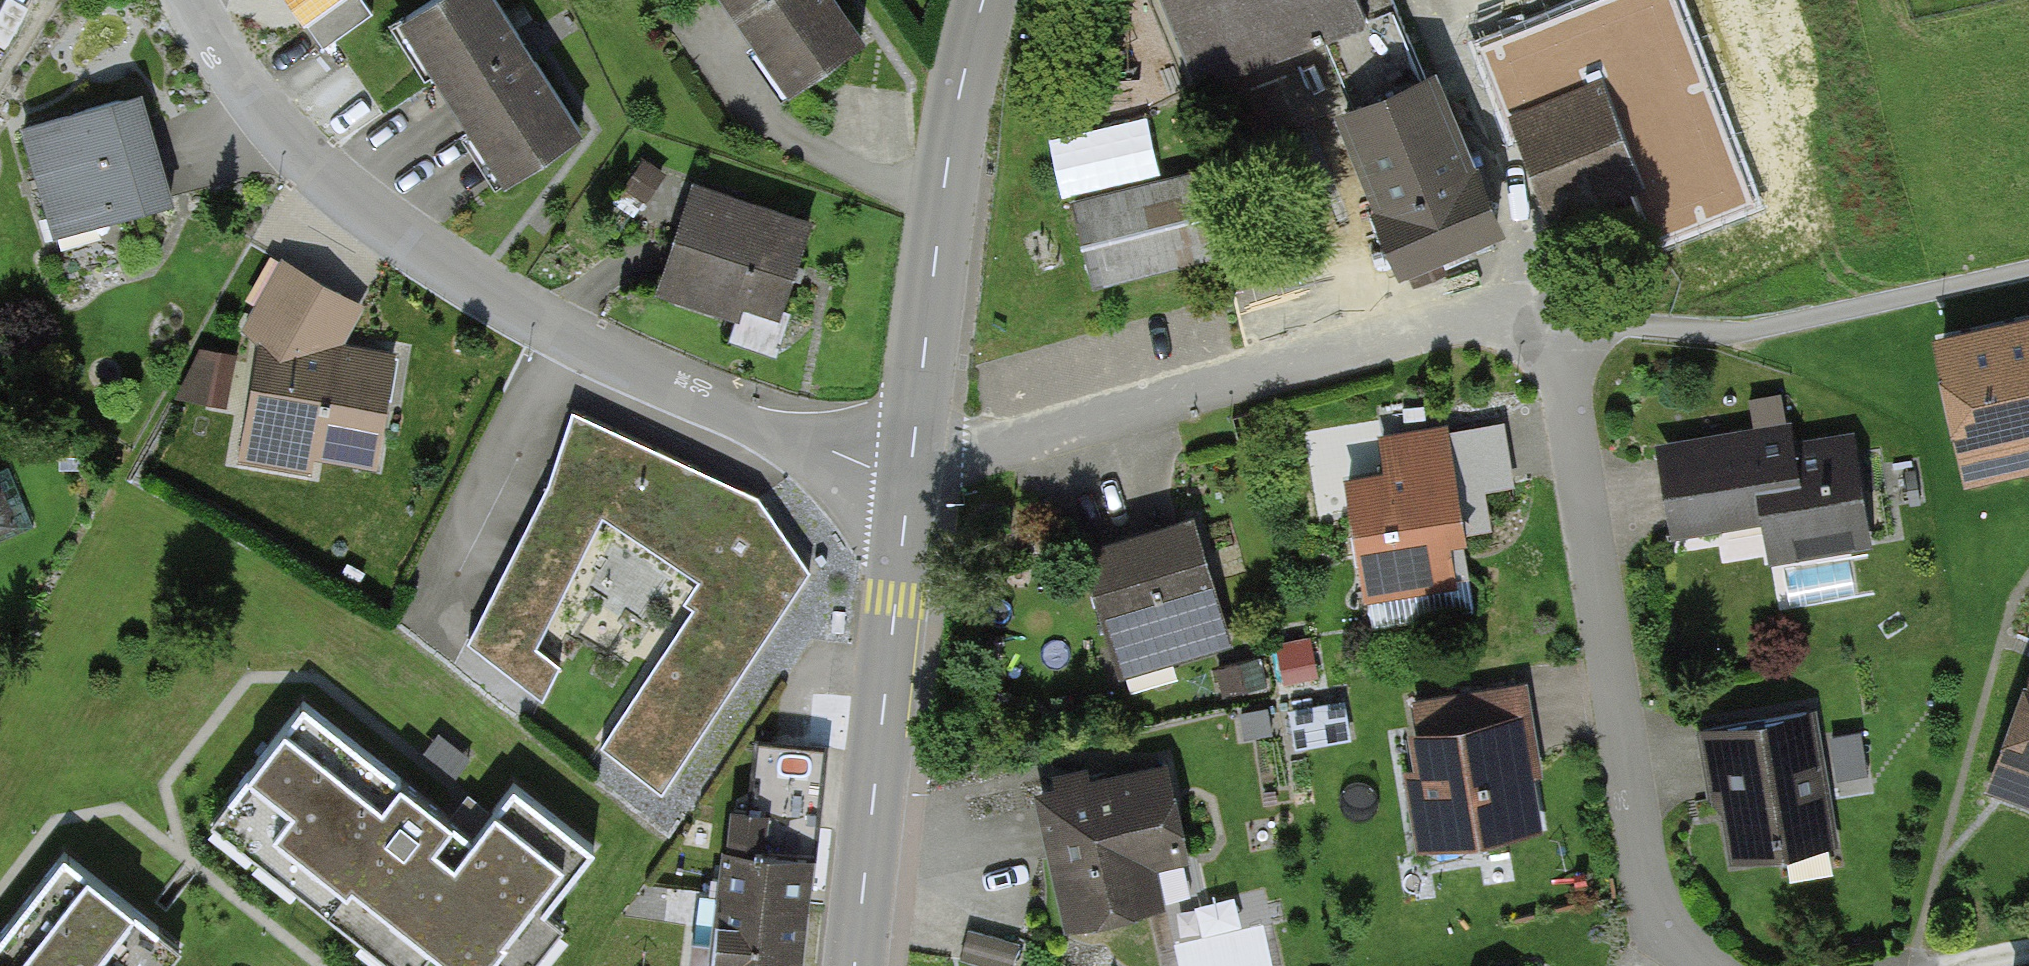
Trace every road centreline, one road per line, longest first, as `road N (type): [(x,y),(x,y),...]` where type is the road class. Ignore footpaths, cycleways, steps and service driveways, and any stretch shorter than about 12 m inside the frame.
road 1 (residential): [(1709,965),(1668,928),(1646,873),(1553,319),(1430,332),(912,466)]
road 2 (residential): [(912,466),(876,469),(654,377),(525,315),(395,231),(309,164),(239,80),(192,0)]
road 3 (tertiary): [(856,965),(912,466)]
road 4 (tertiary): [(912,466),(955,123),(985,0)]

